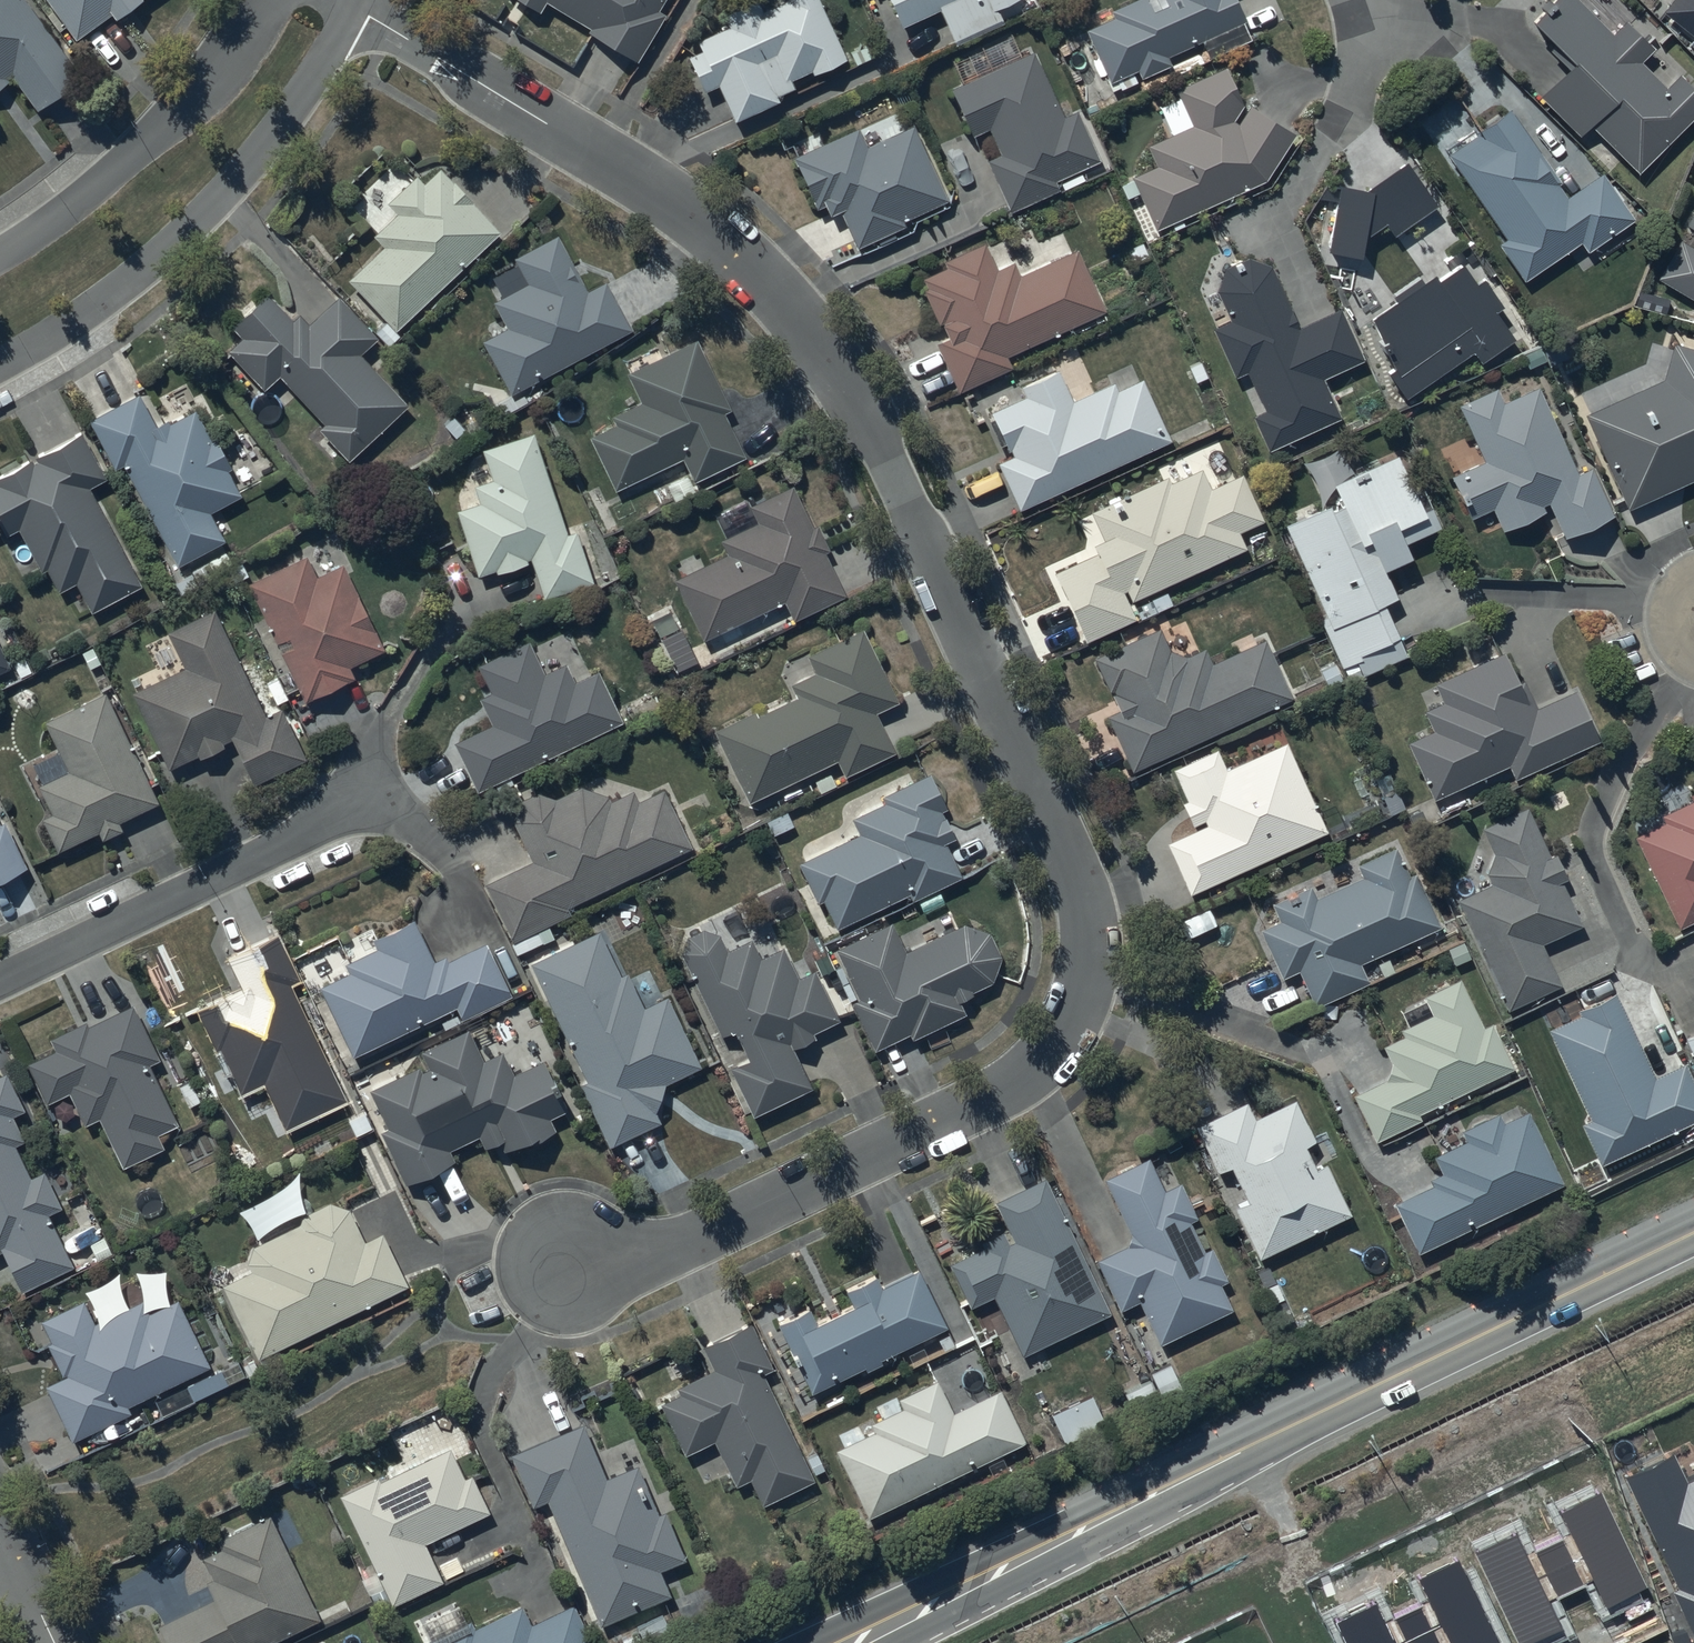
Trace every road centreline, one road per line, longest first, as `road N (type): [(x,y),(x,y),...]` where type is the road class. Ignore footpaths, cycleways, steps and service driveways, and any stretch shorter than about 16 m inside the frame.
road 1 (residential): [(353,6),(675,198),(777,288),(859,402),(899,481),(1084,895),(1086,967),(1074,1012),(1051,1050),(1013,1081),(678,1244),(568,1264)]
road 2 (secondary): [(851,1642),(1693,1232)]
road 3 (residential): [(353,6),(282,127),(227,192),(101,304),(0,366)]
road 4 (residential): [(0,981),(380,795)]
road 5 (residential): [(0,255),(158,134),(198,94),(260,0)]

